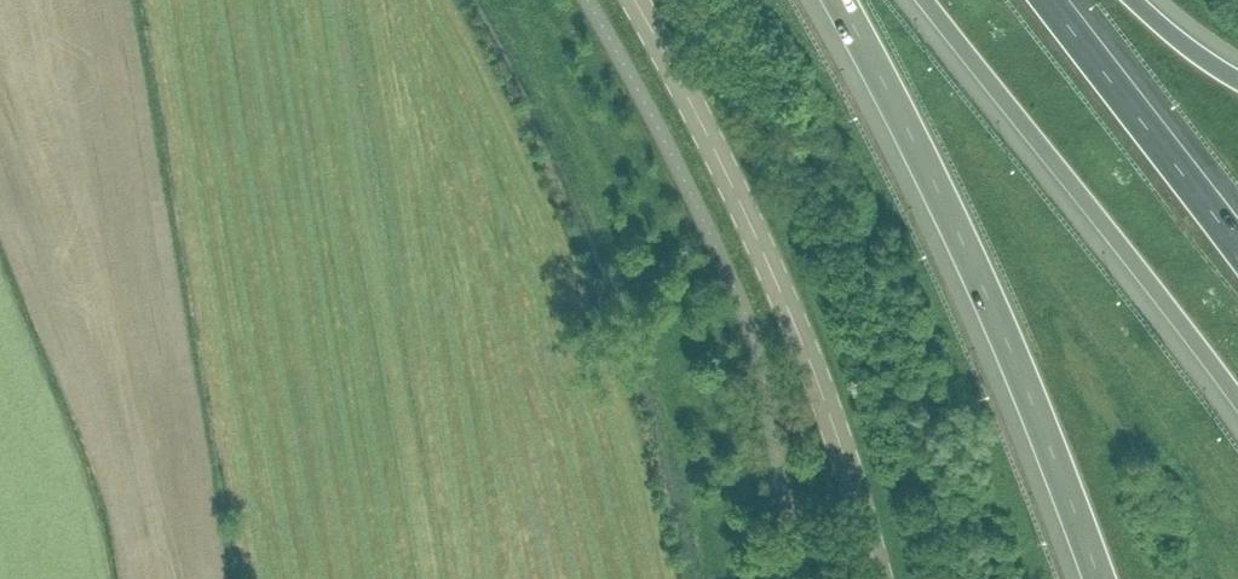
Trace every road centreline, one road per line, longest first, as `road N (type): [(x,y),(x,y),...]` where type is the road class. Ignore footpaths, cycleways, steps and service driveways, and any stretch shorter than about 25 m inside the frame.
road 1 (motorway): [(838,0),(962,240),(1099,578)]
road 2 (tertiary): [(879,578),(833,421),(783,295),(637,0)]
road 3 (motorway): [(927,0),(1237,396)]
road 4 (motorway): [(1237,243),(1049,0)]
road 5 (motorway): [(1237,78),(1140,0)]

